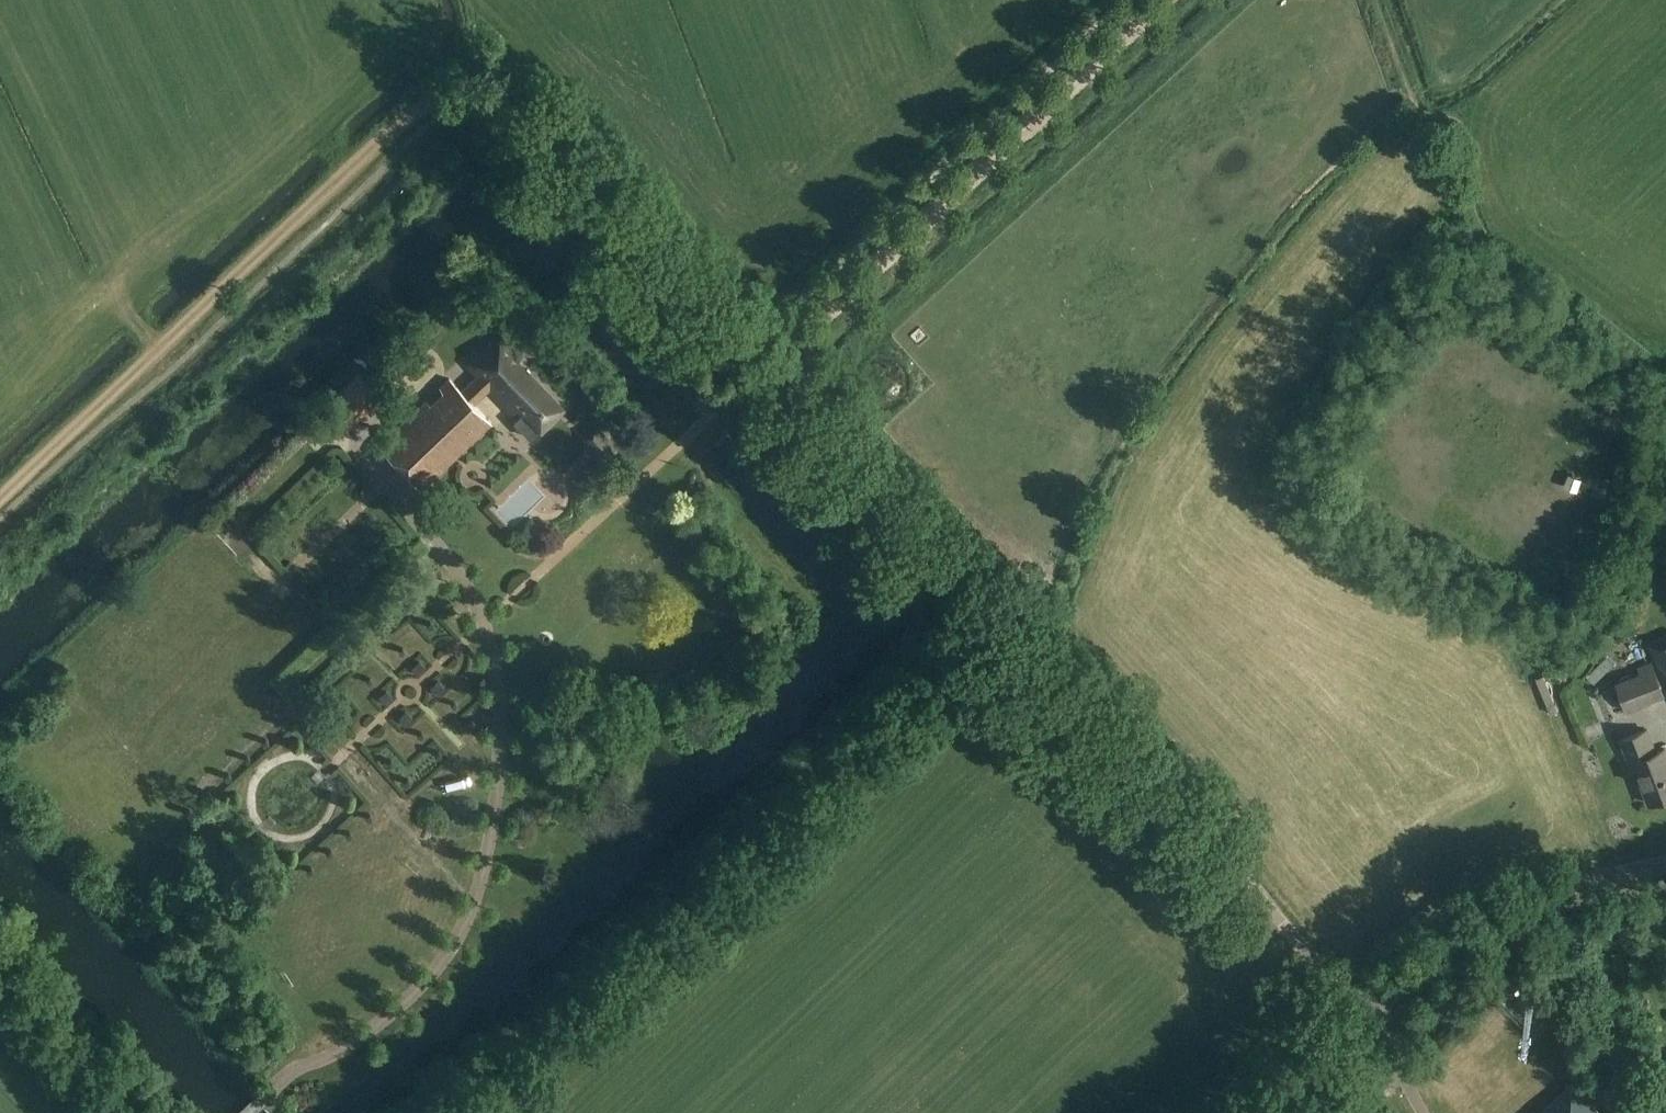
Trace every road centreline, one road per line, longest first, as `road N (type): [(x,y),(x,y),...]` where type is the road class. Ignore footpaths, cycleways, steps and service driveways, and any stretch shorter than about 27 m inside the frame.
road 1 (track): [(761,364),(526,114),(488,95),(449,97),(386,139),(0,500)]
road 2 (track): [(1264,899),(761,364)]
road 3 (track): [(1158,0),(761,364)]
road 4 (unclassified): [(1364,1013),(1499,913),(1574,884),(1665,864)]
road 5 (unclassified): [(1364,1013),(1264,899)]
road 6 (unclassified): [(1253,1112),(1364,1013)]

